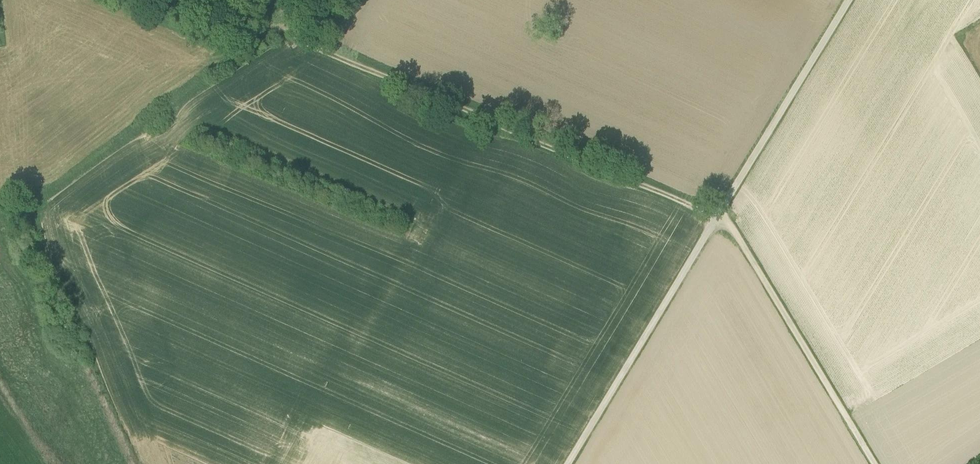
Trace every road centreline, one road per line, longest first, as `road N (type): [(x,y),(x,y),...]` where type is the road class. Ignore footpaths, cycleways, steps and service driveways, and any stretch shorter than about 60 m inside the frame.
road 1 (track): [(875,463),(727,223),(294,40),(276,24)]
road 2 (unclassified): [(571,463),(851,0)]
road 3 (track): [(276,24),(45,214)]

